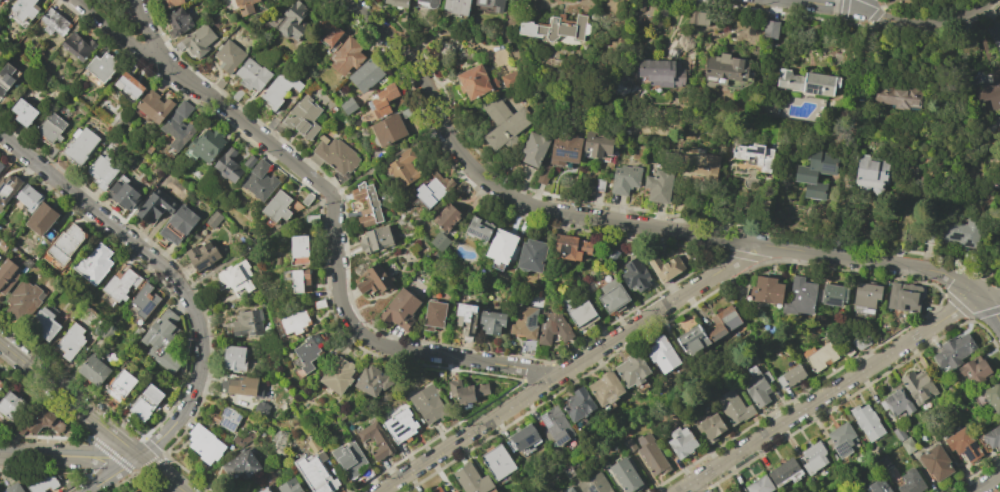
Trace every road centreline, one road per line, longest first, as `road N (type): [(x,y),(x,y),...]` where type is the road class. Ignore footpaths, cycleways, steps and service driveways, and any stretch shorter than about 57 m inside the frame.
road 1 (residential): [(162,56),(323,186),(345,310),(359,332),(386,347),(560,375)]
road 2 (residential): [(349,0),(393,33),(468,164),(509,197),(539,211),(762,245)]
road 3 (residential): [(380,491),(762,245)]
road 4 (residential): [(0,133),(167,270),(195,314),(202,363),(190,401),(155,444),(135,452)]
road 5 (residential): [(677,491),(985,299)]
road 6 (tertiary): [(0,343),(186,491)]
road 7 (residential): [(762,245),(927,270),(985,299)]
road 8 (residential): [(867,13),(905,29),(951,25),(994,0)]

